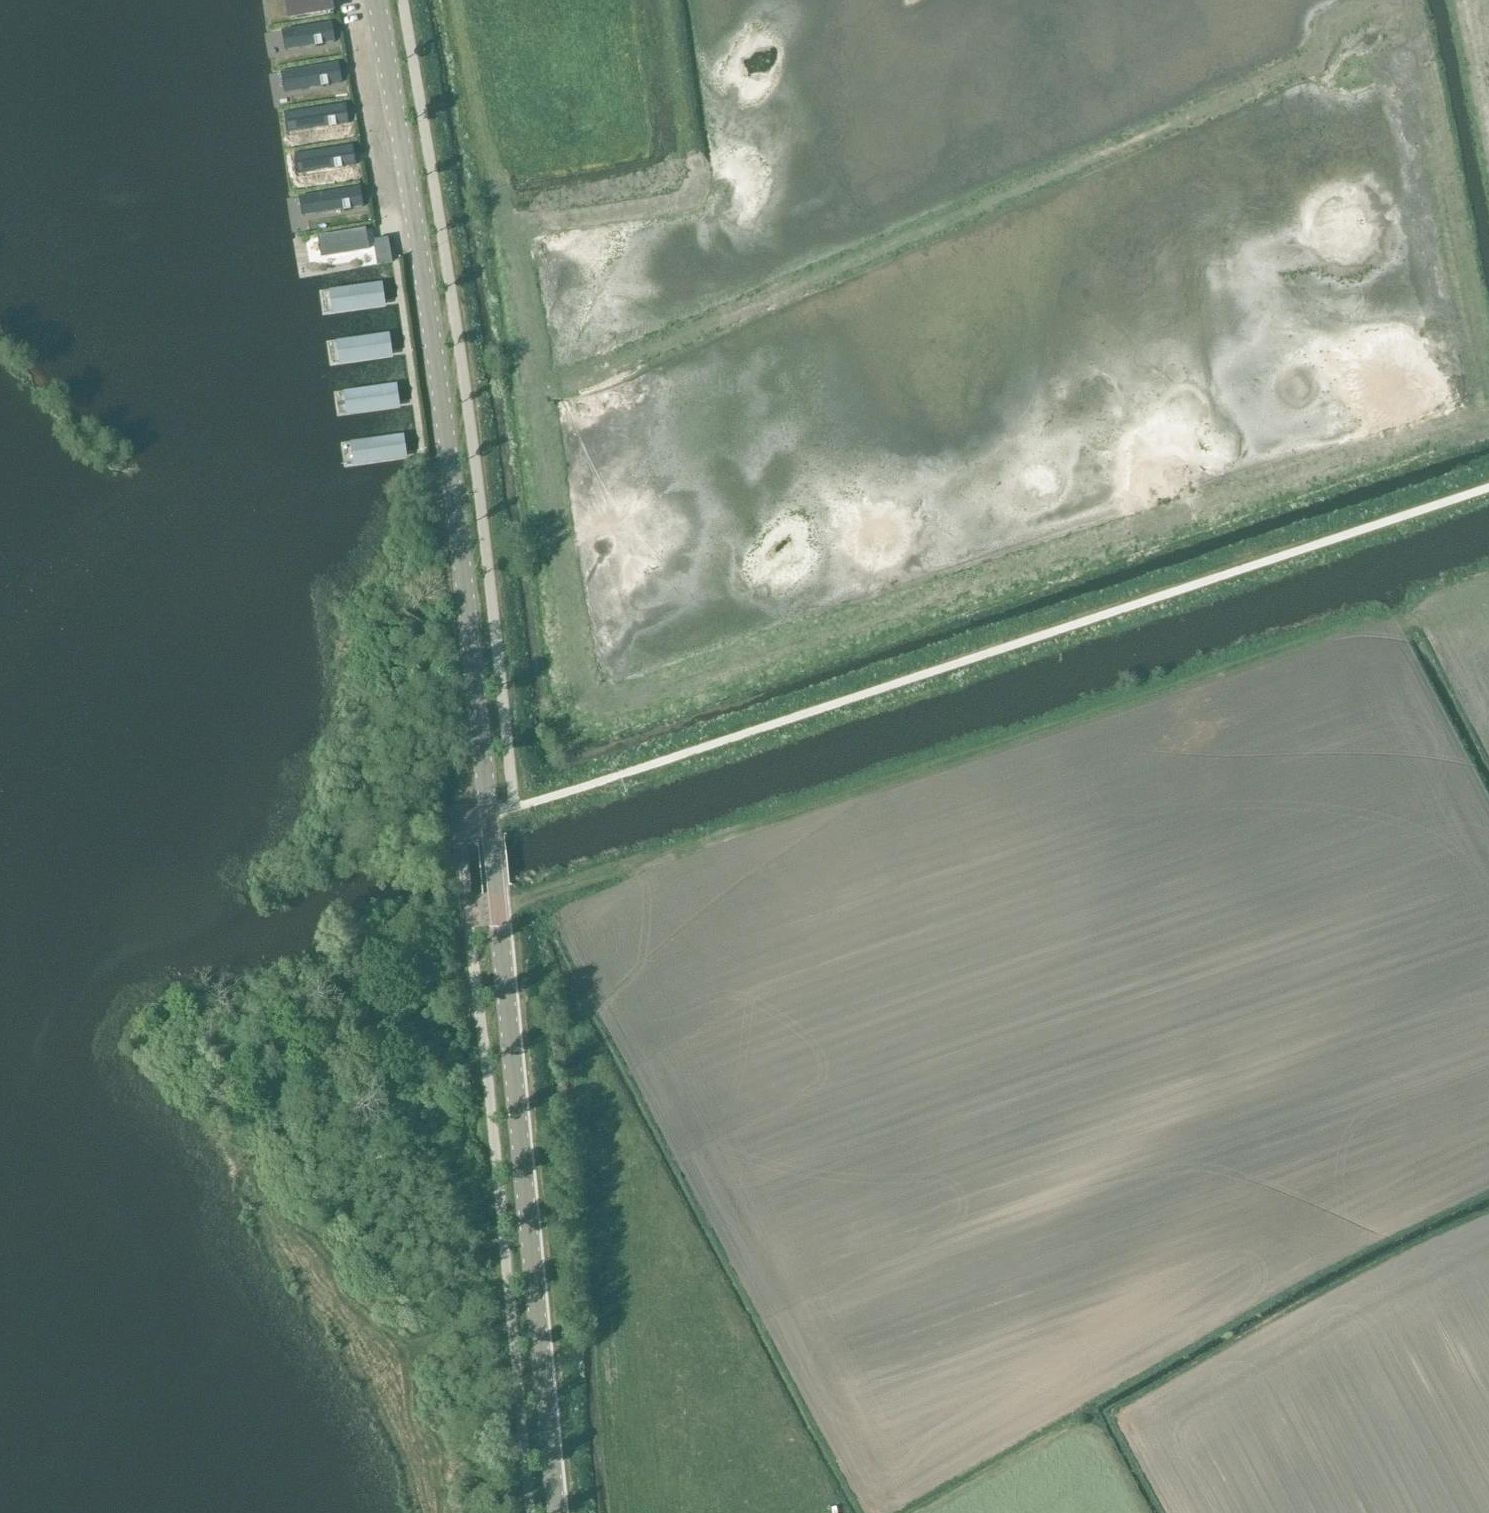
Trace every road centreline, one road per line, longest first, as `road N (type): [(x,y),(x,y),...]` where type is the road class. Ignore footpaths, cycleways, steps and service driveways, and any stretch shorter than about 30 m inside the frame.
road 1 (tertiary): [(556,1512),(464,585),(377,0)]

